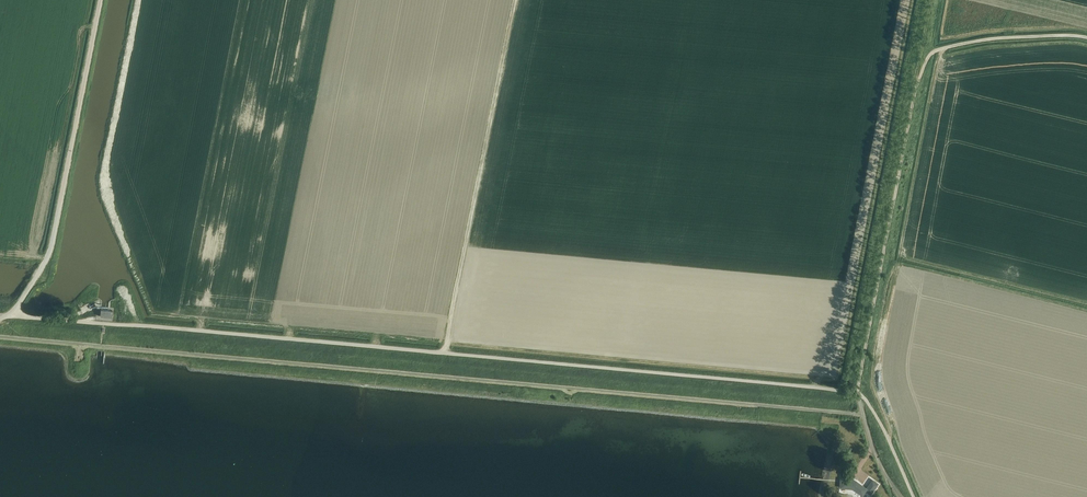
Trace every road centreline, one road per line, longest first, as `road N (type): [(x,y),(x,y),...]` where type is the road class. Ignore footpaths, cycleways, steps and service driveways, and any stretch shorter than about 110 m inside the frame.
road 1 (track): [(0,314),(858,394)]
road 2 (unclassified): [(1086,38),(978,42),(925,60),(858,394)]
road 3 (track): [(444,353),(515,0)]
road 4 (unclassified): [(8,315),(48,254),(100,0)]

